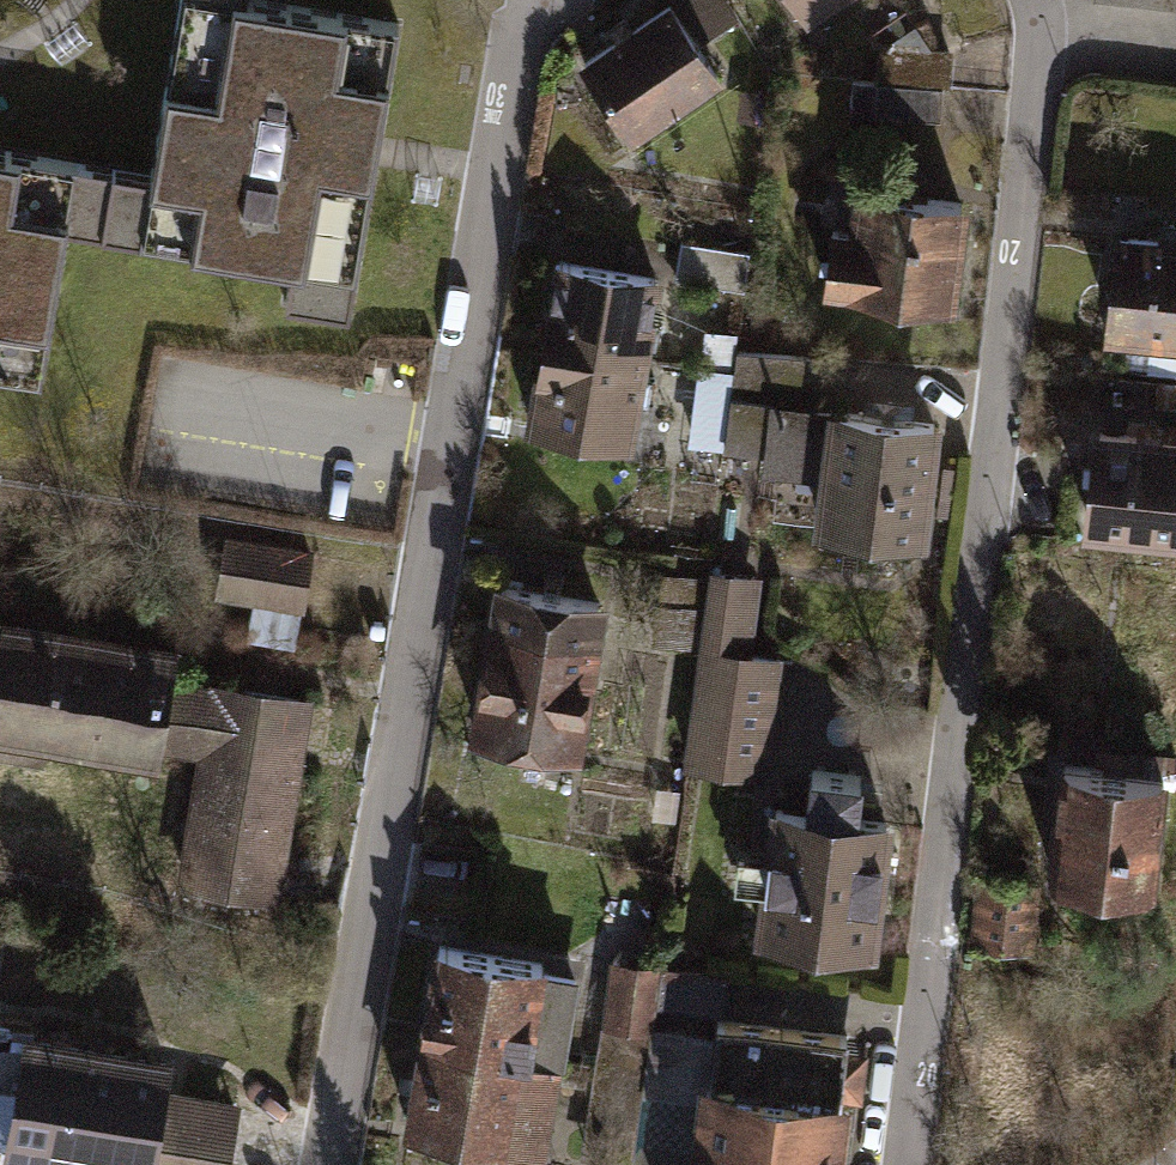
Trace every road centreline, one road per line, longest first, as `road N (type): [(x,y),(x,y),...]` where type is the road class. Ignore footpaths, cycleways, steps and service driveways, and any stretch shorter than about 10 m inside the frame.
road 1 (residential): [(1036,0),(1043,16),(906,1164)]
road 2 (residential): [(325,1164),(518,31)]

